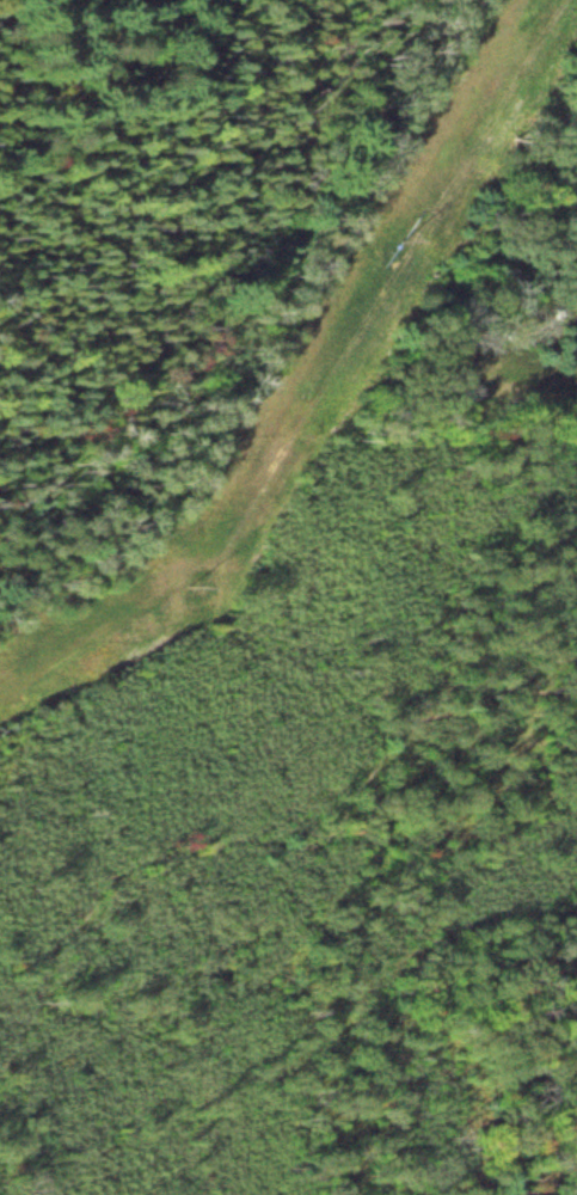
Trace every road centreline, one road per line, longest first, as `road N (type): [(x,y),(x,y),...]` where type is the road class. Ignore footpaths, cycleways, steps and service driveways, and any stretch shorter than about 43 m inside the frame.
road 1 (track): [(0,687),(178,575),(247,510),(474,164),(570,0)]

